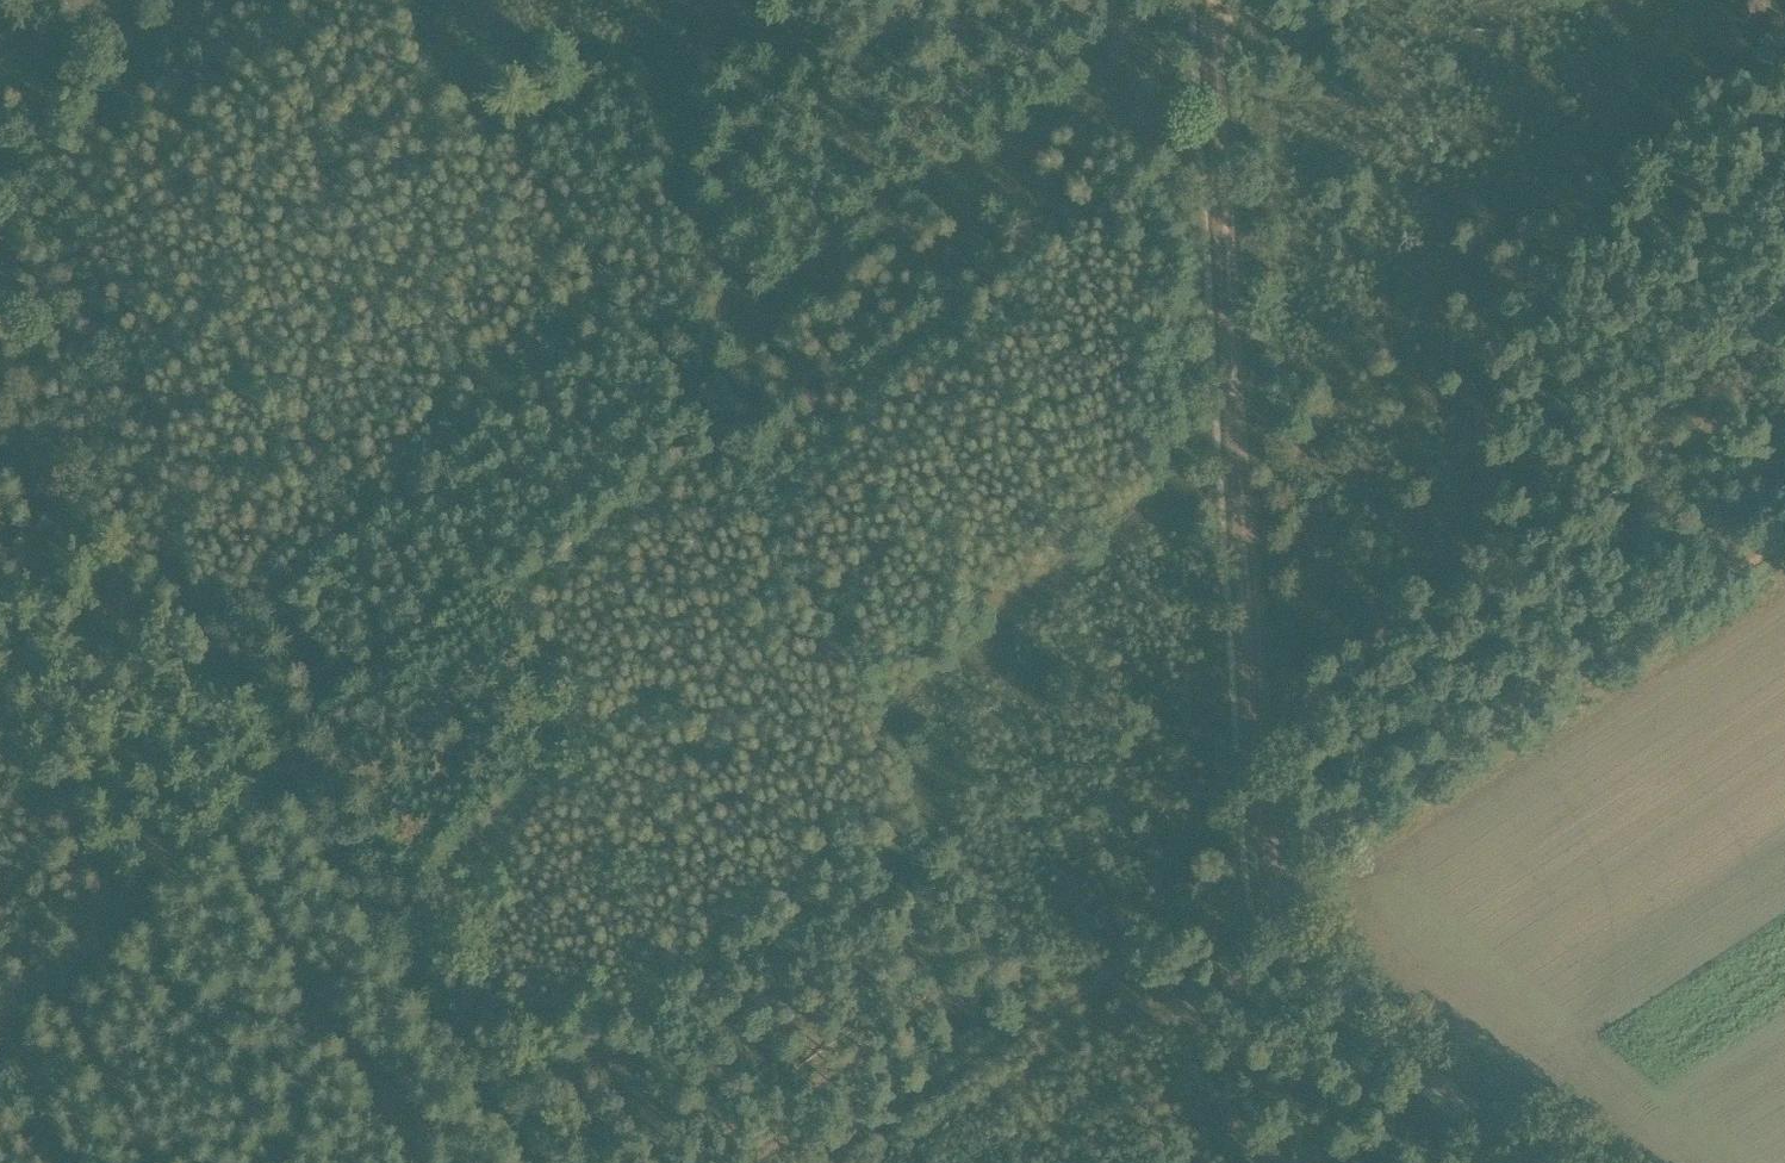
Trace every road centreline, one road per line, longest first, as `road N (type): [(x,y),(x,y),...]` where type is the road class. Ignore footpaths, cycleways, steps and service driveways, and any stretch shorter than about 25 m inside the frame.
road 1 (track): [(1206,0),(1264,875),(1273,919),(1291,950),(1523,1162)]
road 2 (track): [(1784,539),(1242,891)]
road 3 (track): [(1242,891),(821,1162)]
road 4 (track): [(123,0),(0,87)]

